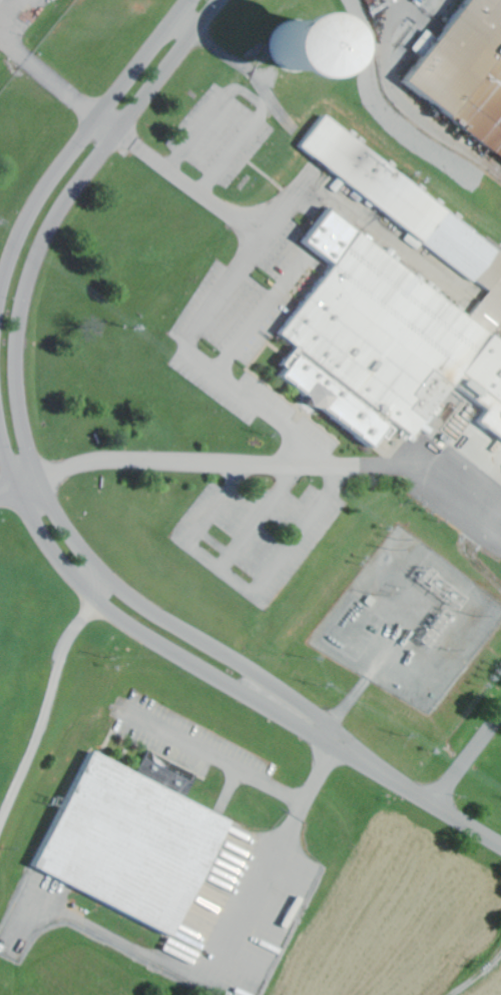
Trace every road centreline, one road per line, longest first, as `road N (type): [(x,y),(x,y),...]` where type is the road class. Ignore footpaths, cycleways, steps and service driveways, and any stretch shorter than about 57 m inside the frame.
road 1 (residential): [(225,0),(50,235),(23,317),(26,429),(52,502),(108,576),(303,707),(431,806)]
road 2 (residential): [(0,426),(35,522),(107,609),(431,806)]
road 3 (residential): [(191,0),(45,192),(0,306)]

